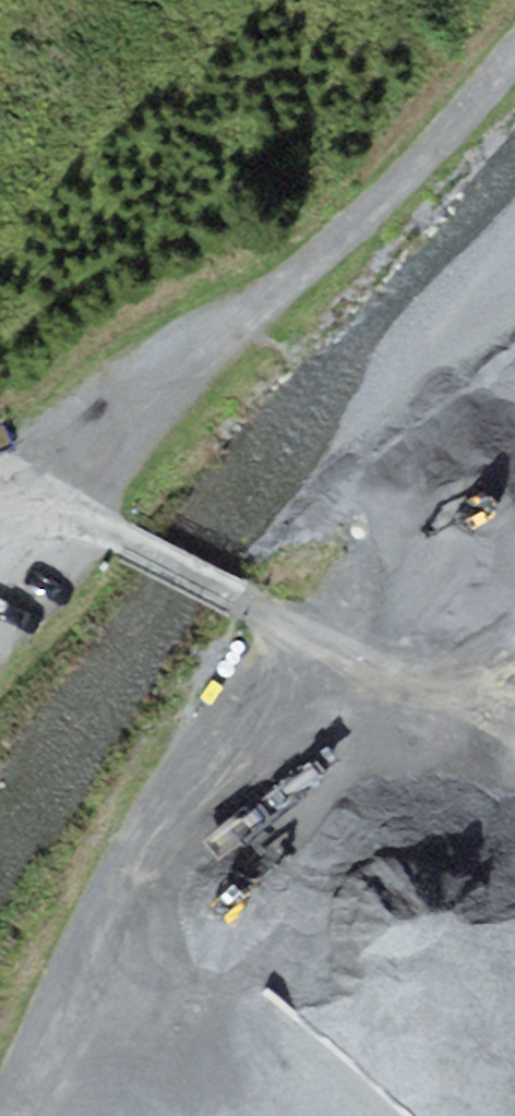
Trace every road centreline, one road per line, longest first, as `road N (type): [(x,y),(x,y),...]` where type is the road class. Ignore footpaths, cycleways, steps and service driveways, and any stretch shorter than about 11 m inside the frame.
road 1 (track): [(31,1115),(124,859),(256,612)]
road 2 (unclassified): [(334,268),(0,519)]
road 3 (track): [(514,745),(256,612)]
road 4 (track): [(256,612),(107,545),(0,518)]
road 5 (track): [(514,73),(334,268)]

